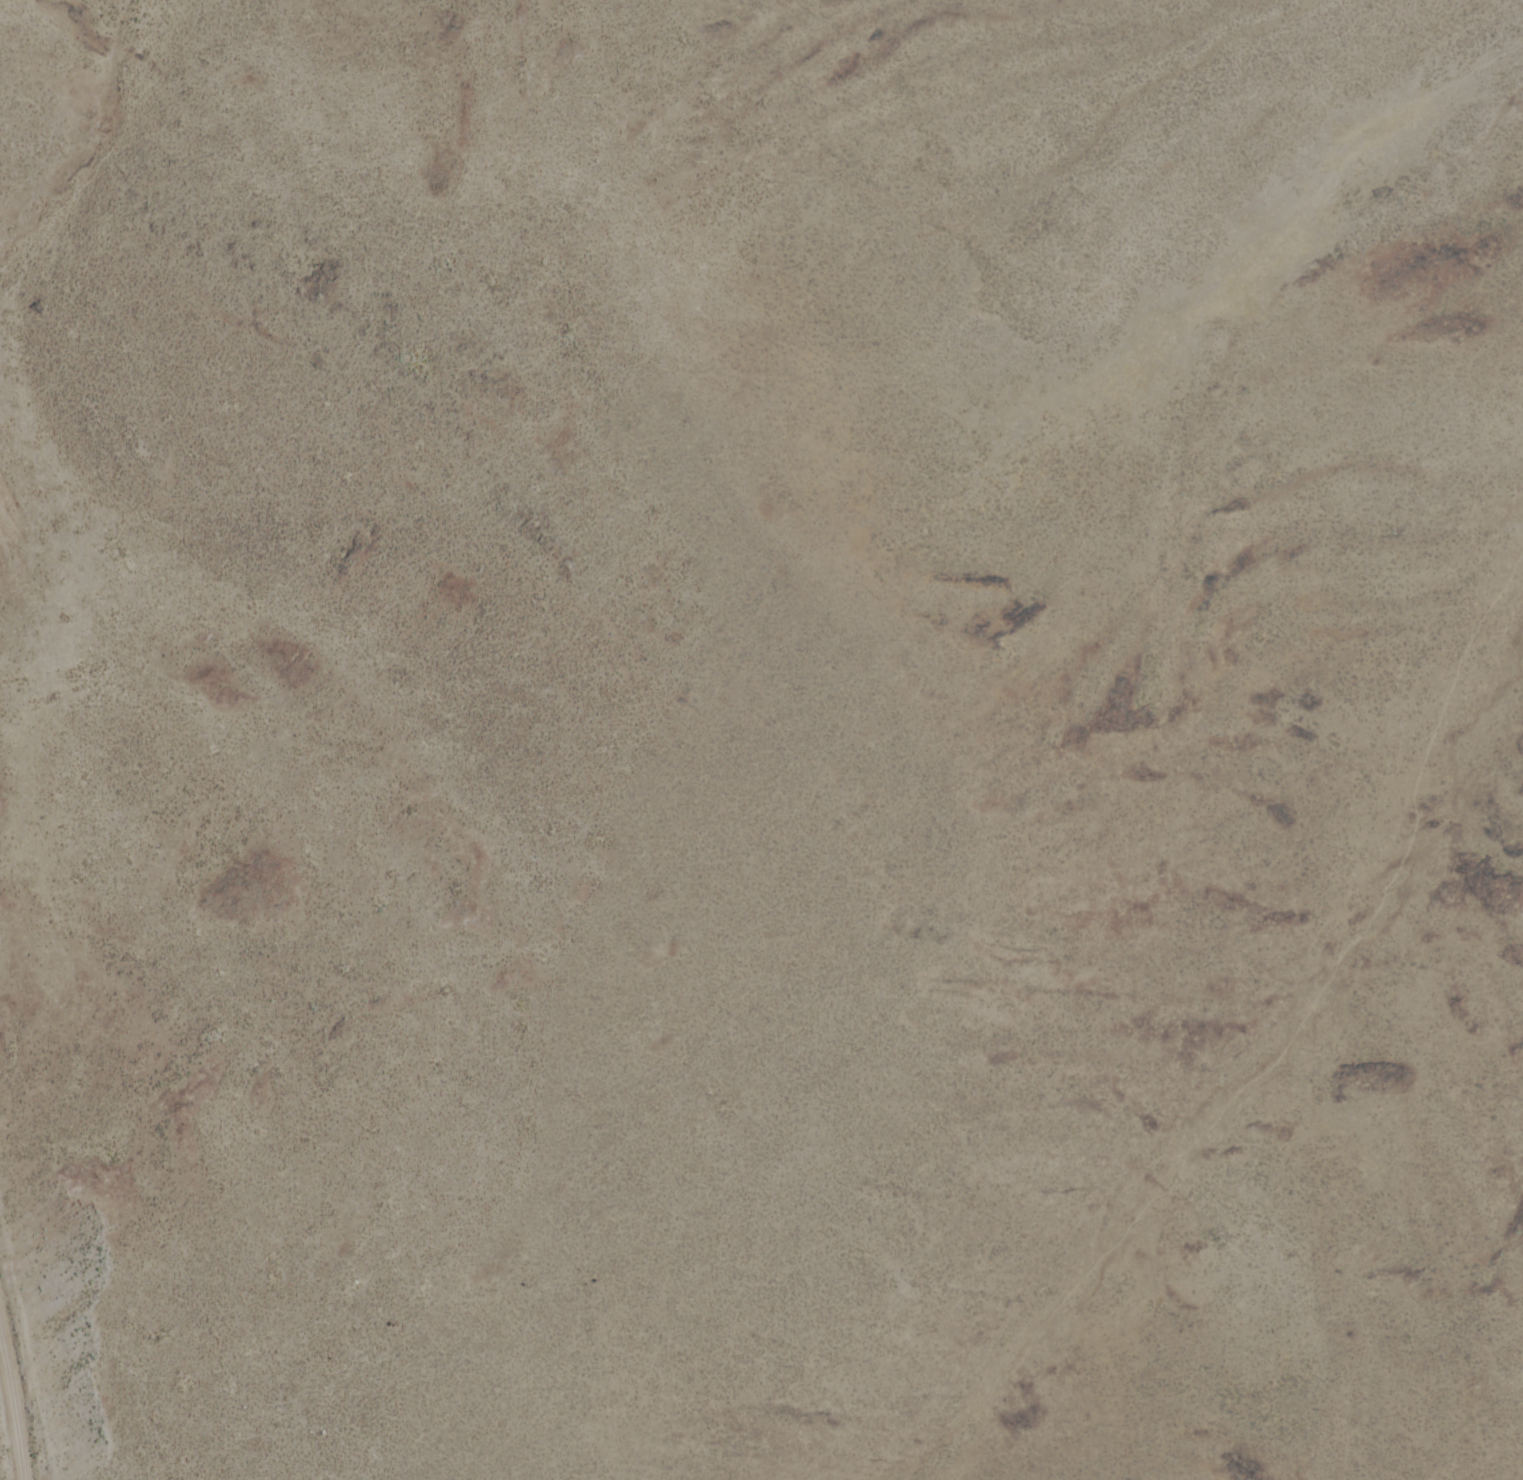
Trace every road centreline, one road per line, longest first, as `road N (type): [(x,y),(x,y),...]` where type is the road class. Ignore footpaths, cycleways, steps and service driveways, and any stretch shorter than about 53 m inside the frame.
road 1 (residential): [(24,1479),(0,1351)]

